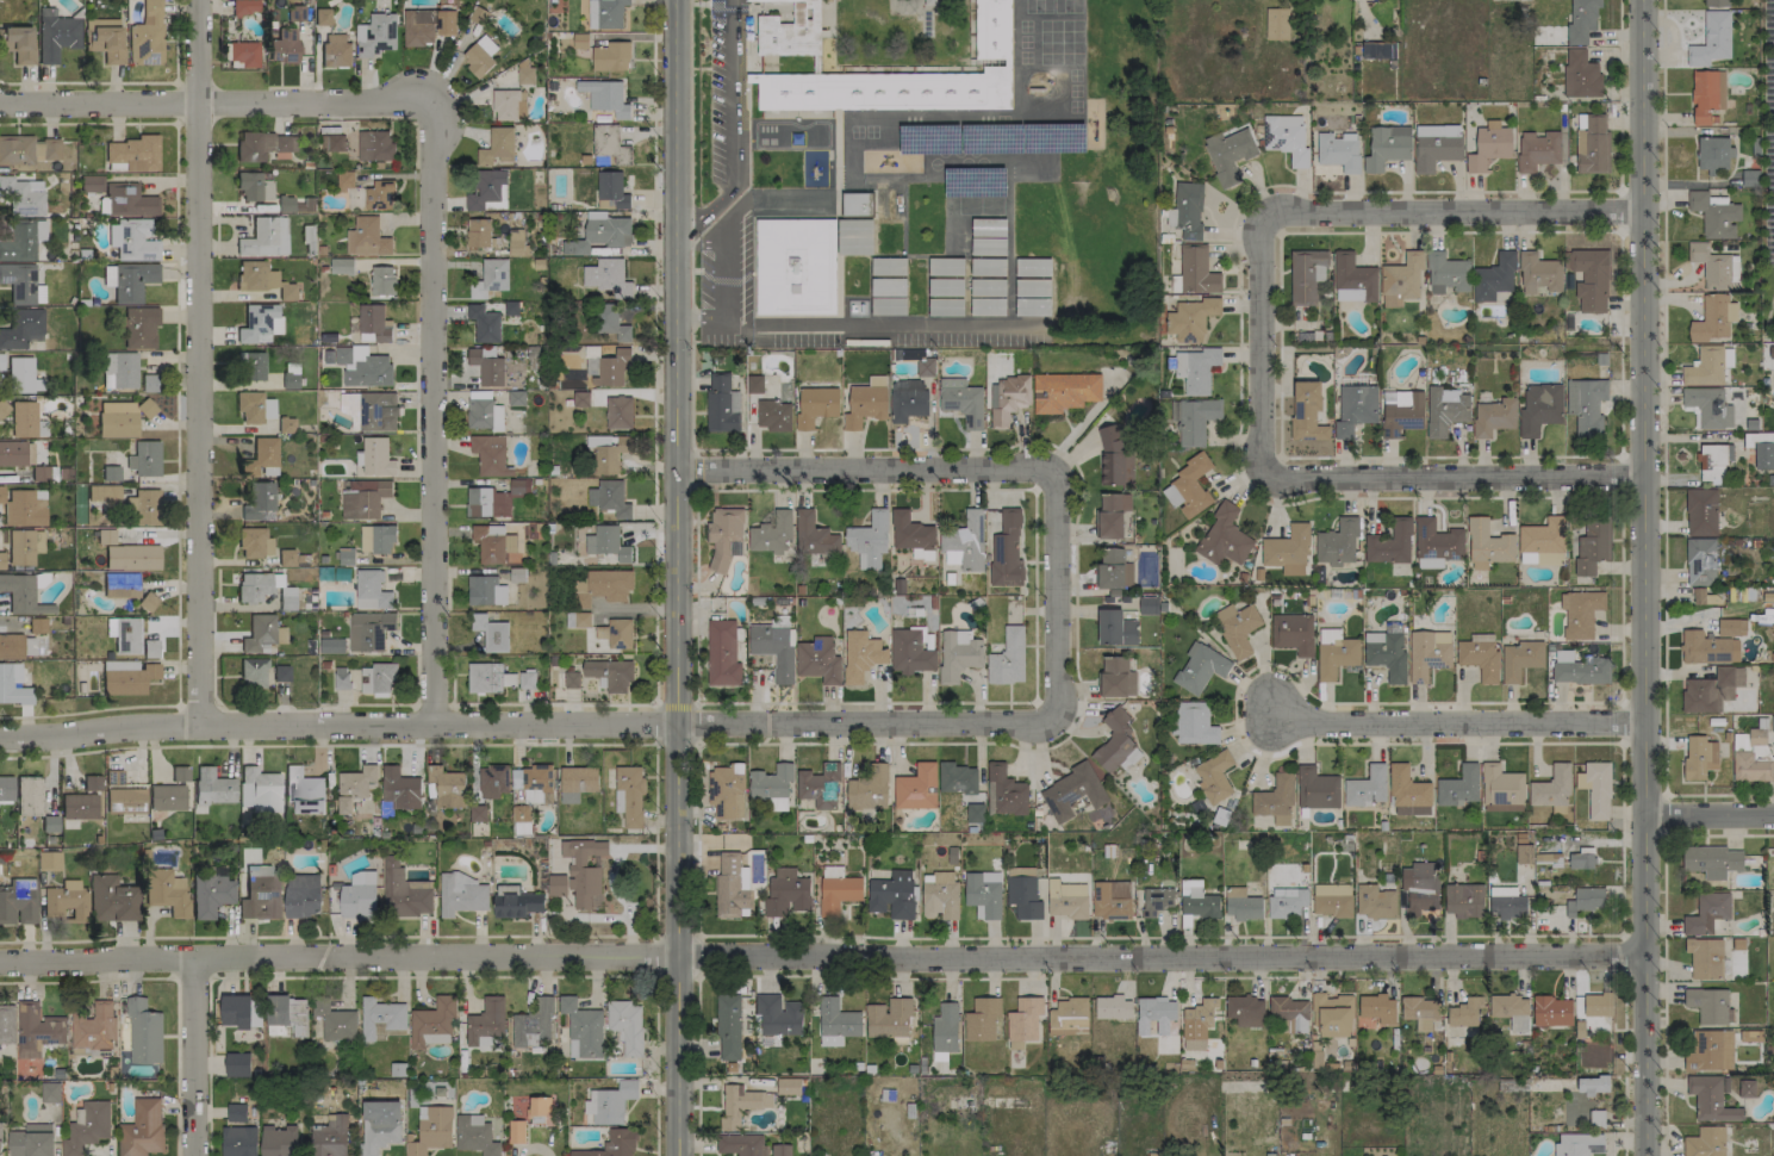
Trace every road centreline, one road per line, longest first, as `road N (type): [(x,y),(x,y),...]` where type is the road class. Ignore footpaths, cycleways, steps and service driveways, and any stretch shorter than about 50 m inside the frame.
road 1 (residential): [(0,960),(1643,953)]
road 2 (residential): [(1638,0),(1646,1155)]
road 3 (tertiary): [(676,0),(678,1155)]
road 4 (residential): [(0,738),(203,727),(1057,725)]
road 5 (residential): [(197,0),(203,727)]
road 6 (residential): [(429,97),(431,726)]
road 7 (residential): [(0,104),(429,97)]
road 8 (residential): [(1256,215),(1641,207)]
road 9 (residential): [(1262,480),(1644,479)]
road 10 (residential): [(676,468),(1047,467)]
road 11 (residential): [(1643,723),(1276,723)]
road 12 (residential): [(1256,215),(1262,480)]
road 13 (residential): [(1047,467),(1057,725)]
road 14 (residential): [(188,957),(192,1155)]
road 15 (residential): [(1643,820),(1773,819)]

